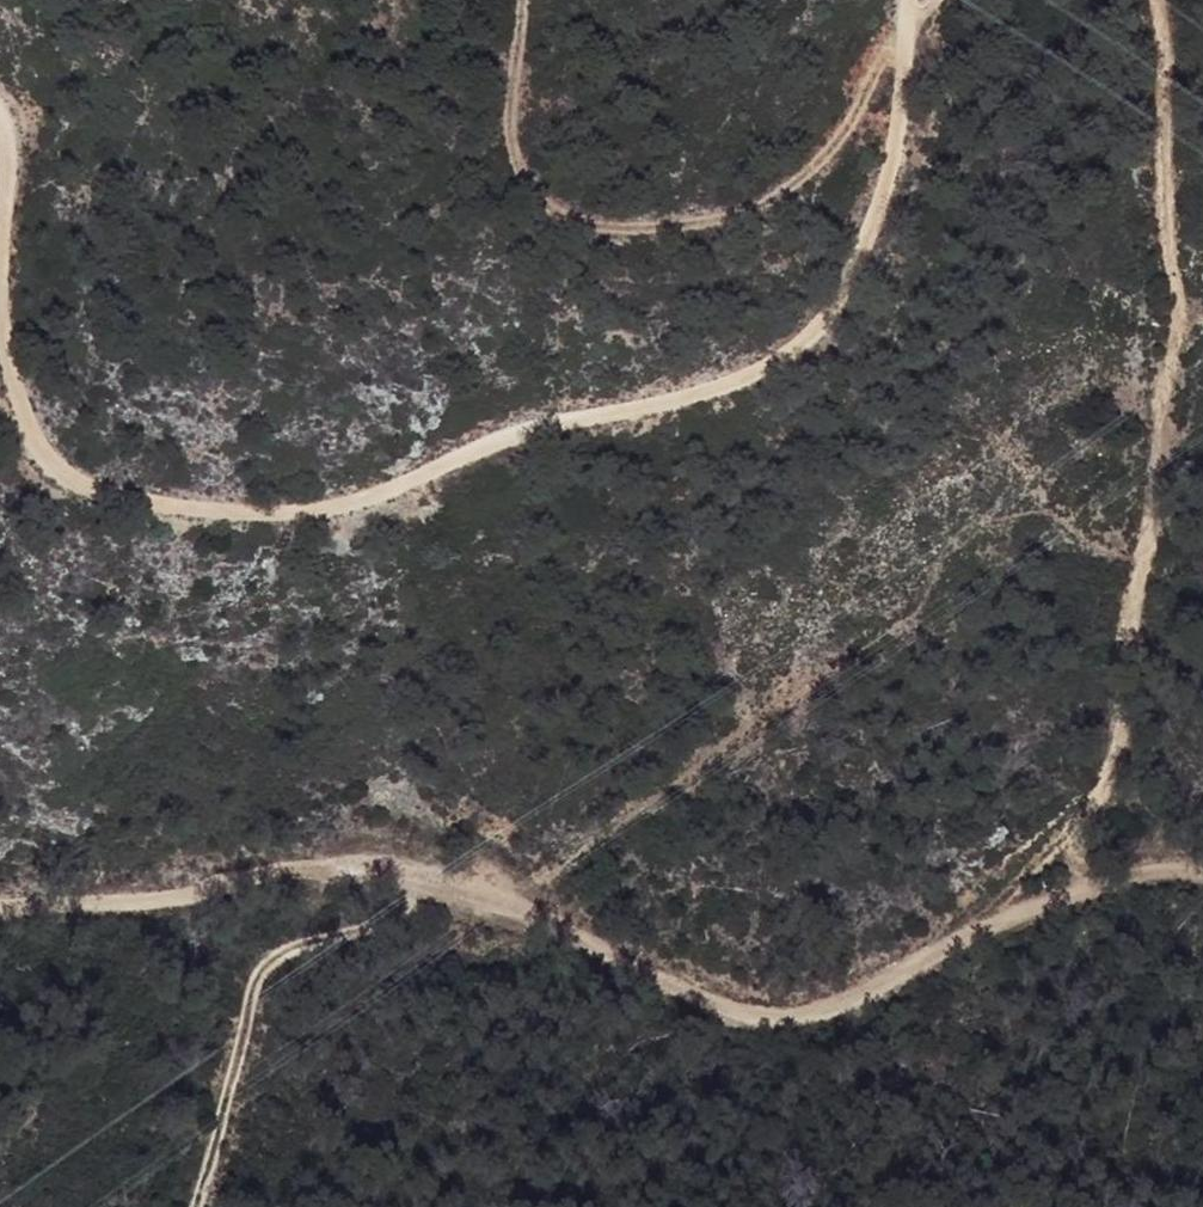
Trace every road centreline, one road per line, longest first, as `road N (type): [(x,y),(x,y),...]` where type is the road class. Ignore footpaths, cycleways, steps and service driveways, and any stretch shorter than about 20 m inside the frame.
road 1 (track): [(0,119),(9,144),(5,328),(14,376),(33,430),(71,482),(122,501),(210,514),(338,514),(417,491),(541,428),(688,403),(784,366),(849,319),(889,222),(911,124),(919,0)]
road 2 (track): [(0,906),(157,902),(292,873),(361,870),(505,902),(714,1002),(788,1013),(850,998),(984,921),(1136,869),(1202,874)]
road 3 (track): [(1077,890),(1074,851),(1119,774),(1126,740),(1131,609),(1162,510),(1156,409),(1182,317),(1163,225),(1167,62),(1160,0)]
road 4 (track): [(963,0),(917,17),(888,41),(831,164),(802,192),(737,215),(631,226),(570,210),(537,176),(525,116),(524,0)]
road 5 (track): [(448,884),(374,925),(264,959),(245,996),(193,1206)]

